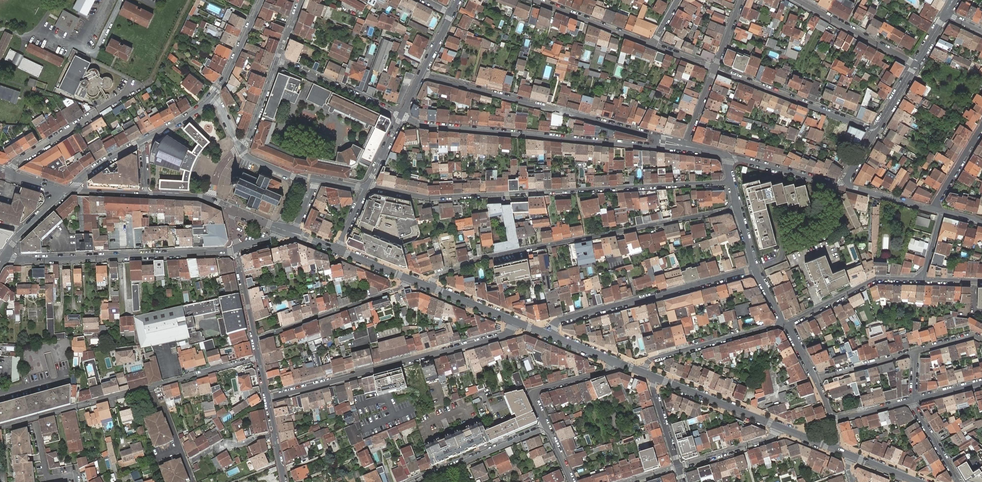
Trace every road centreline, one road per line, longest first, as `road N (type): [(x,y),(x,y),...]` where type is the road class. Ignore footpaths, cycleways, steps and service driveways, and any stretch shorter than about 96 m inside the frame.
road 1 (residential): [(731,181),(429,198),(367,187)]
road 2 (residential): [(430,287),(482,259),(738,207)]
road 3 (residential): [(259,358),(0,428)]
road 4 (residential): [(268,398),(503,336),(514,321)]
road 5 (residential): [(401,116),(426,126),(654,147)]
road 6 (residential): [(654,136),(422,73)]
road 7 (tertiary): [(6,255),(37,260),(236,249)]
road 8 (residential): [(756,269),(560,321),(549,335)]
road 9 (residential): [(875,131),(715,69)]
road 10 (residential): [(255,339),(382,296),(408,279)]
road 11 (residential): [(8,172),(134,84)]
road 12 (residential): [(784,324),(655,358),(642,372)]
road 13 (residential): [(546,427),(416,481)]
road 14 (residential): [(401,116),(277,60)]
road 15 (residential): [(798,0),(915,64)]
road 16 (tertiary): [(779,426),(656,377)]
road 17 (residential): [(653,46),(534,0)]
road 18 (residential): [(613,360),(605,372),(536,391),(546,427)]
road 19 (residential): [(727,156),(846,181)]

